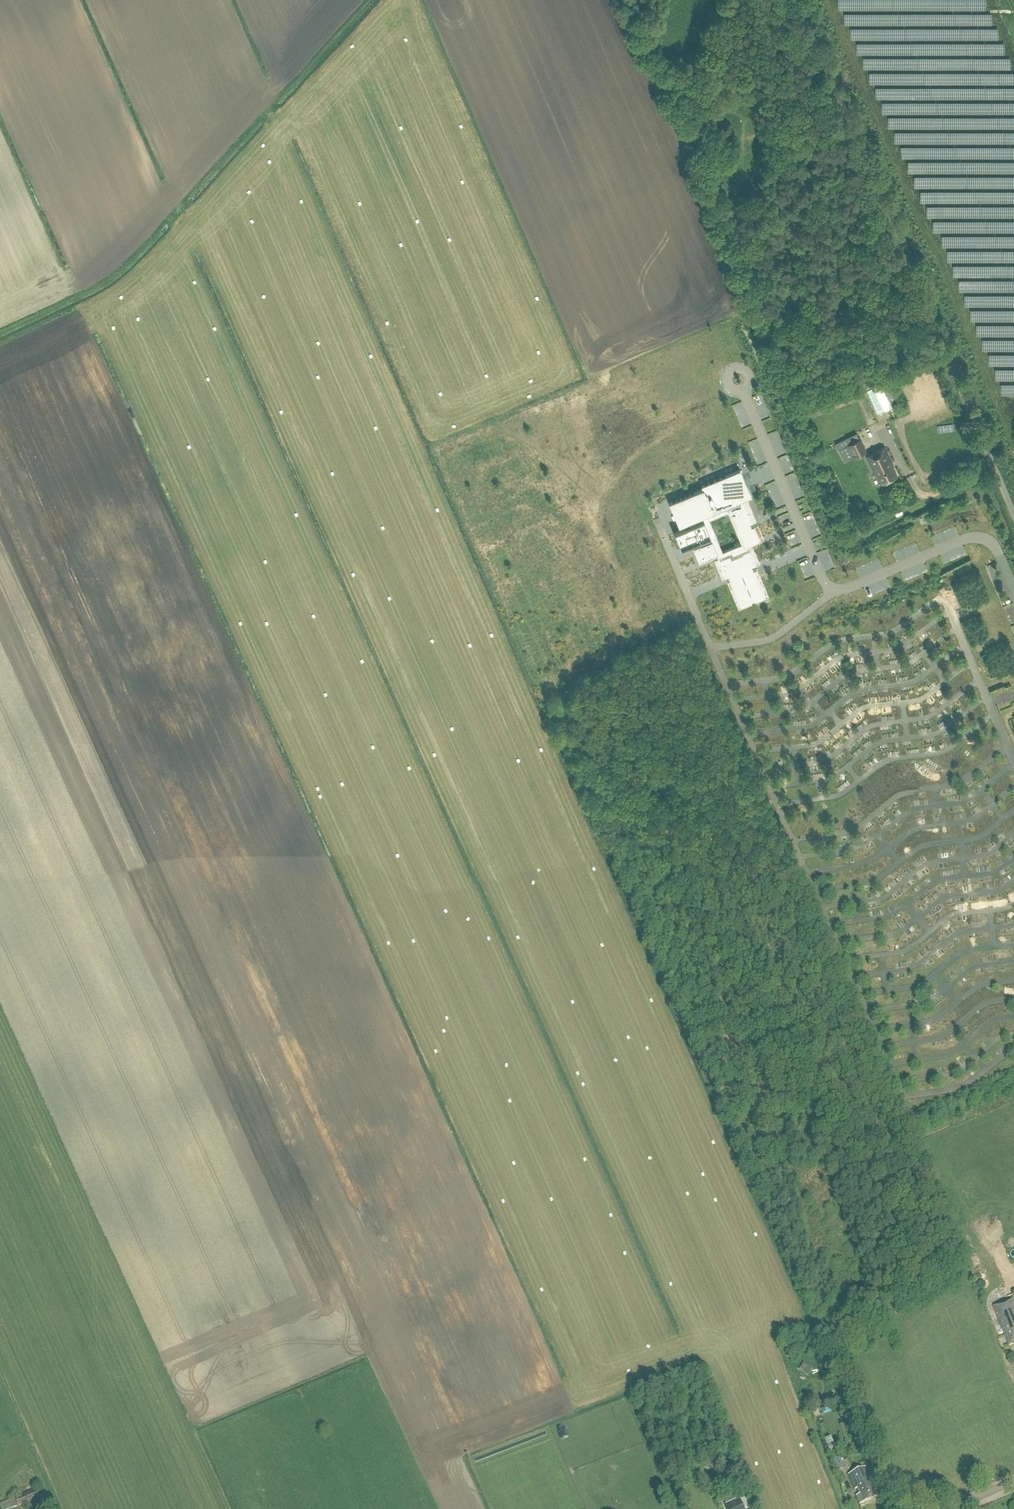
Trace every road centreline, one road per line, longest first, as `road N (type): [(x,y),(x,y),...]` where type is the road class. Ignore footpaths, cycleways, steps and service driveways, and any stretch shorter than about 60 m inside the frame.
road 1 (unclassified): [(1013,514),(797,0)]
road 2 (track): [(810,30),(748,13),(730,14),(673,45),(635,31)]
road 3 (track): [(732,0),(688,148)]

